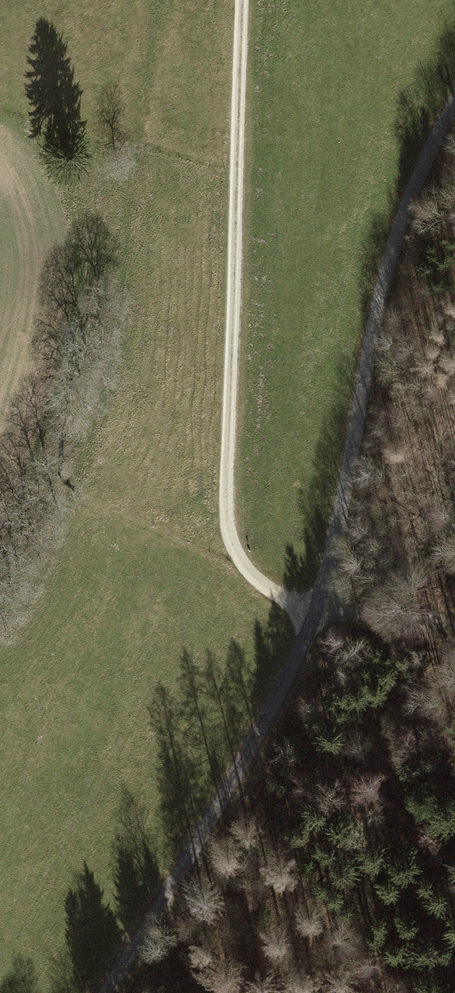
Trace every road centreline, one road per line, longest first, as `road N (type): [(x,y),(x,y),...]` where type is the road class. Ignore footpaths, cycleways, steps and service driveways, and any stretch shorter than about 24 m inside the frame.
road 1 (track): [(106,992),(153,925),(314,618),(355,451),(372,326),(405,211),(454,108)]
road 2 (track): [(240,0),(229,521),(244,566),(314,618),(395,637),(454,627)]

